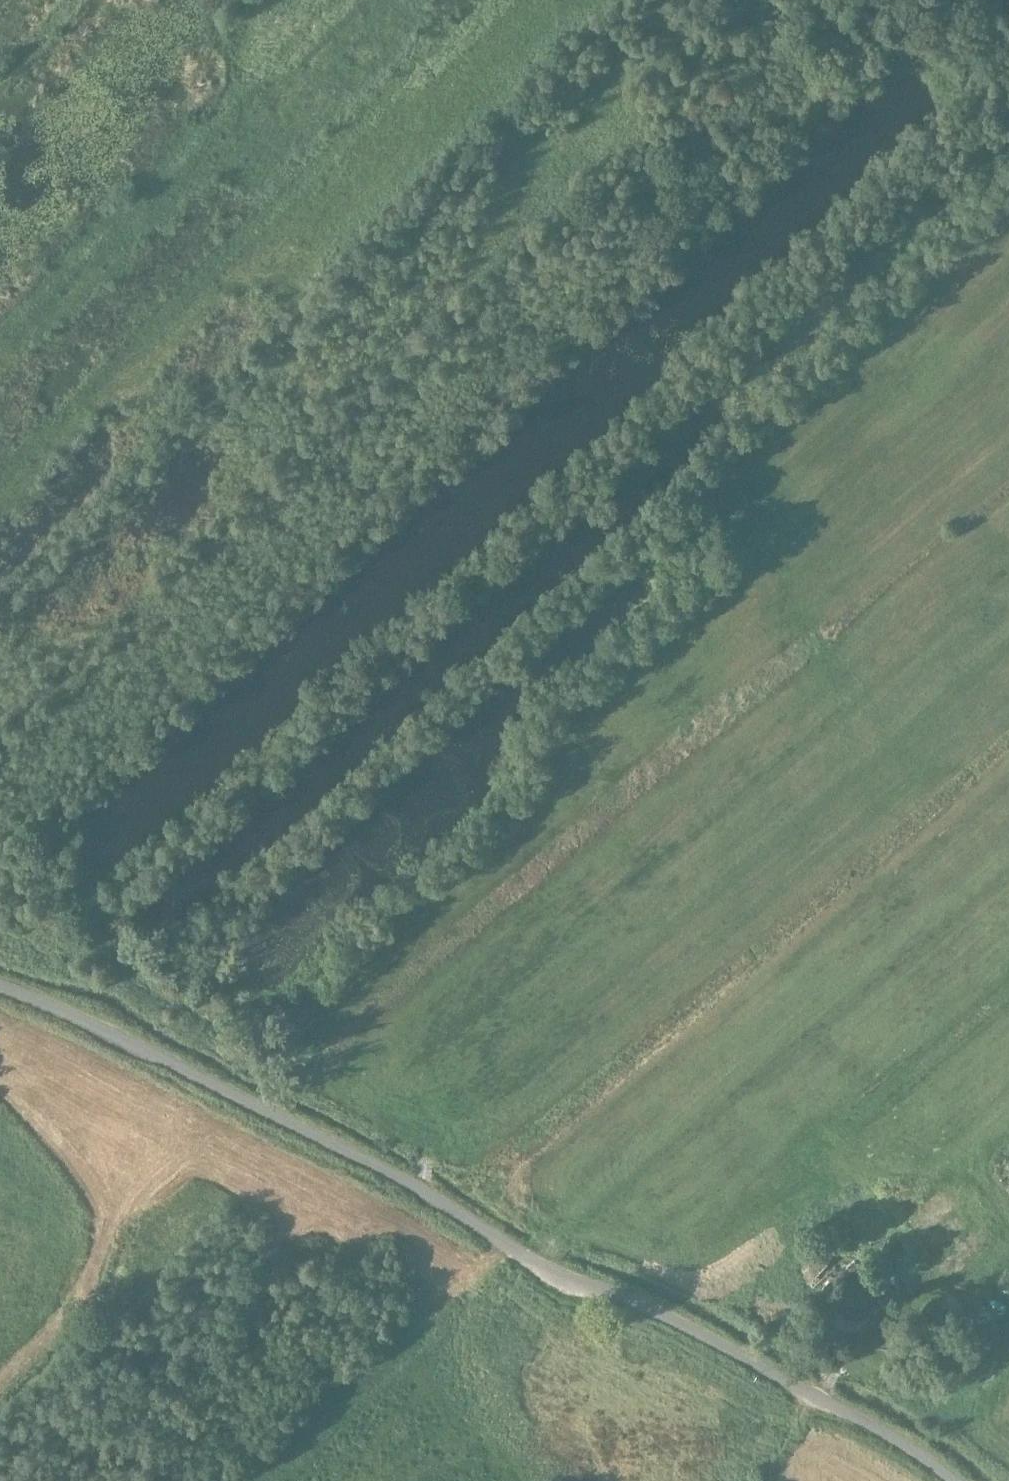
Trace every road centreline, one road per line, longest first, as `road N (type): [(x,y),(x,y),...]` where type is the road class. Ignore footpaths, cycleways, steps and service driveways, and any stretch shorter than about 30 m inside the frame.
road 1 (tertiary): [(953,1480),(918,1453),(725,1347),(553,1273),(346,1152),(125,1038),(0,986)]

